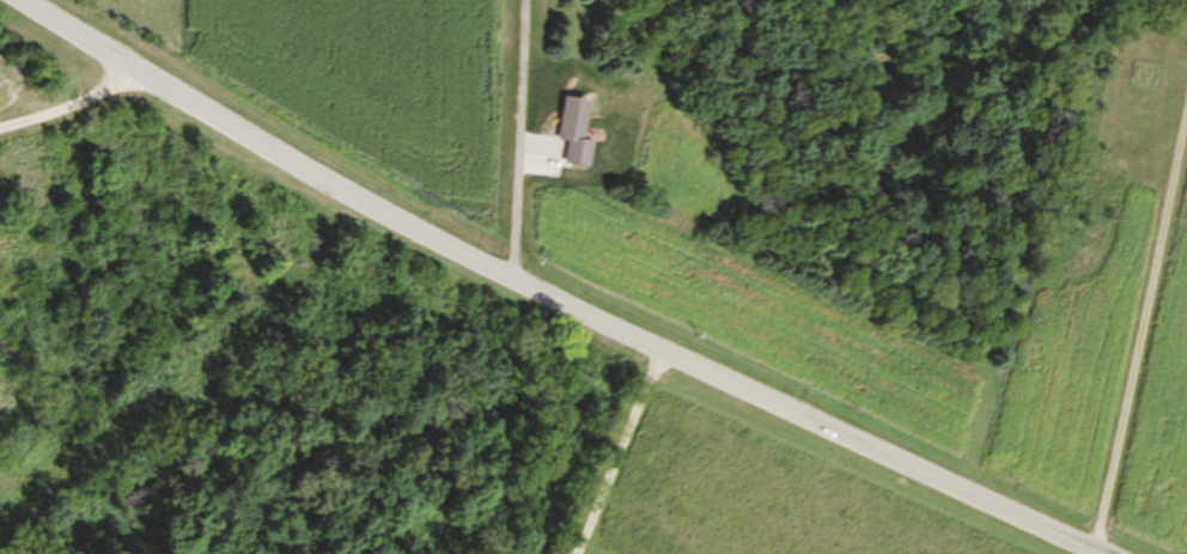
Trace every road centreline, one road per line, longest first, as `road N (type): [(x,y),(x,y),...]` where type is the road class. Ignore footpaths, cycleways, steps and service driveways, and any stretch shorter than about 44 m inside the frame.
road 1 (secondary): [(1089,553),(499,272),(122,67),(16,0)]
road 2 (residential): [(1091,553),(1170,0)]
road 3 (residential): [(499,272),(481,10),(487,0)]
road 4 (residential): [(0,138),(96,98),(122,67)]

